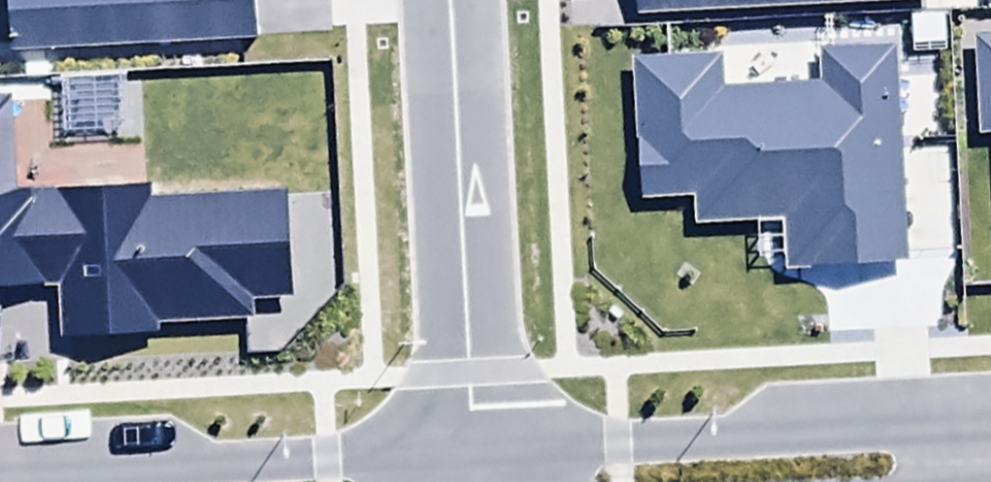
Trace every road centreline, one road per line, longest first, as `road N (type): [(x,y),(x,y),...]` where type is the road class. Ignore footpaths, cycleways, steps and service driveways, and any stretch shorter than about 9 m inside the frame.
road 1 (residential): [(472,450),(990,423)]
road 2 (residential): [(0,475),(472,450)]
road 3 (residential): [(449,0),(472,450)]

